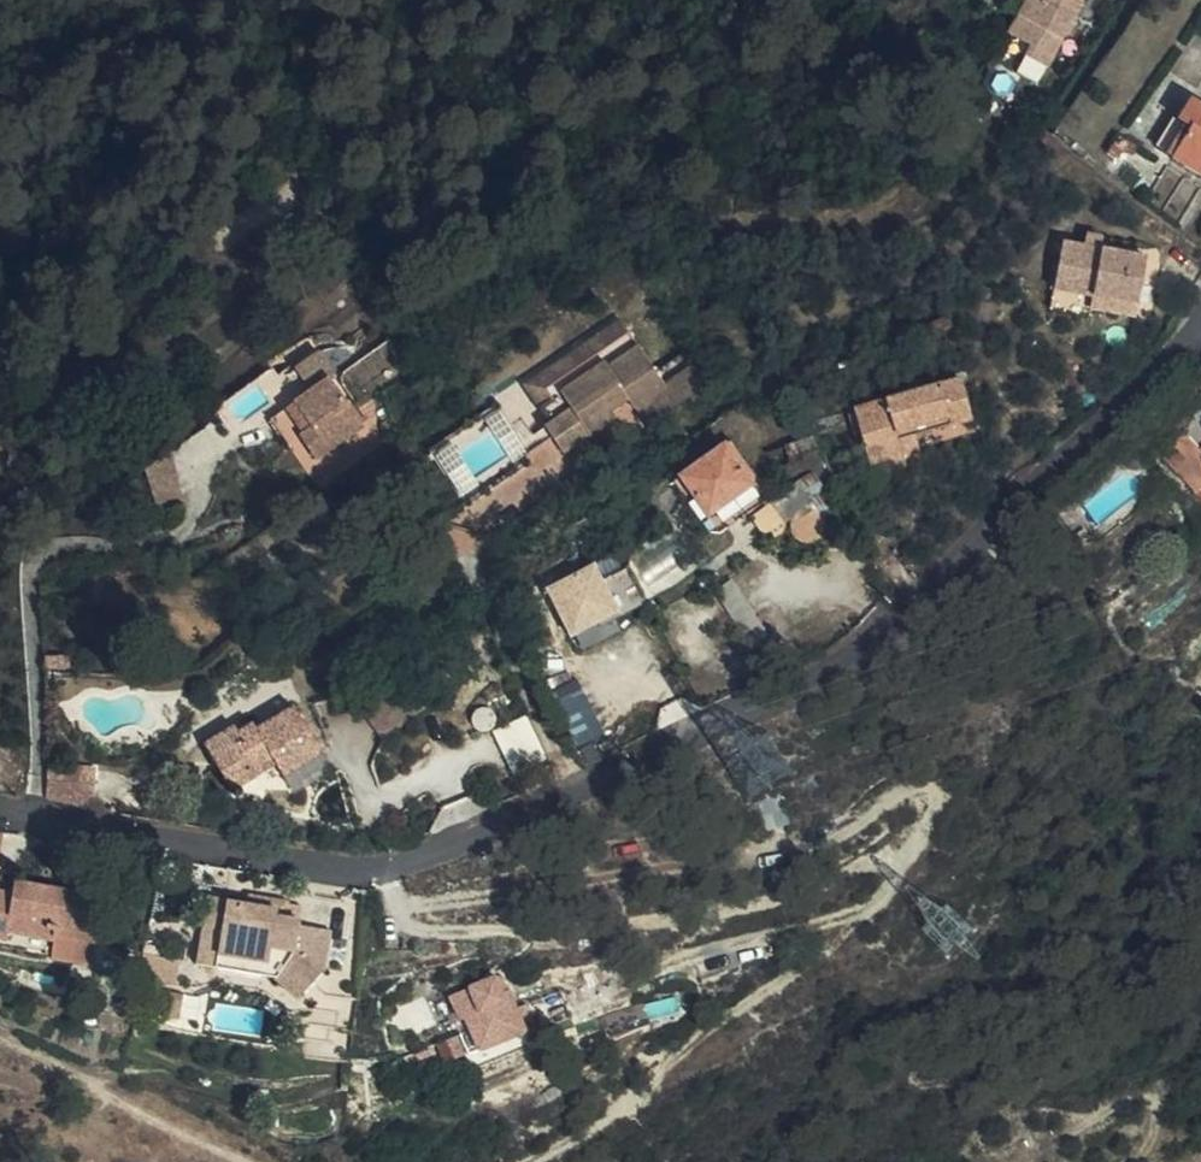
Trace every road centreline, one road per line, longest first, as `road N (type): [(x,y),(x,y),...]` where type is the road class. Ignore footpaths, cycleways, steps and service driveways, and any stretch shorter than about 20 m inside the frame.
road 1 (residential): [(1200,335),(864,648),(459,841),(392,867),(350,869),(0,806)]
road 2 (track): [(879,902),(579,1138),(529,1161)]
road 3 (track): [(1026,1161),(1145,1093),(1158,1102),(1159,1118),(1139,1161)]

